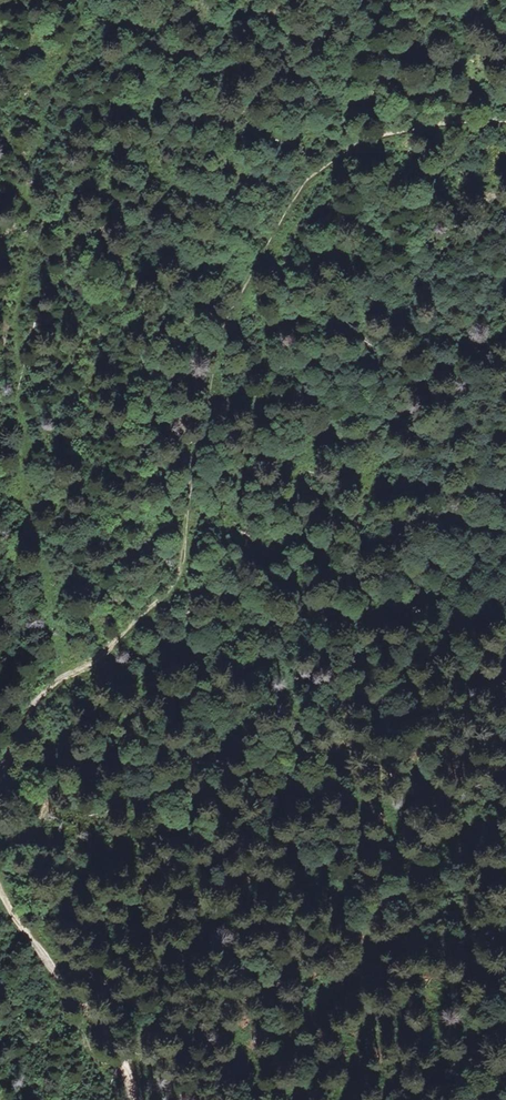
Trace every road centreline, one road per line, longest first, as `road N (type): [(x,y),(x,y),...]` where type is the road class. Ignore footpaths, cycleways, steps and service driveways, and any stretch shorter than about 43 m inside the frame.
road 1 (track): [(0,766),(35,702),(106,652),(176,585),(227,326),(303,187),(339,154),(378,136),(505,120)]
road 2 (track): [(68,675),(31,535),(13,303),(35,114),(73,0)]

